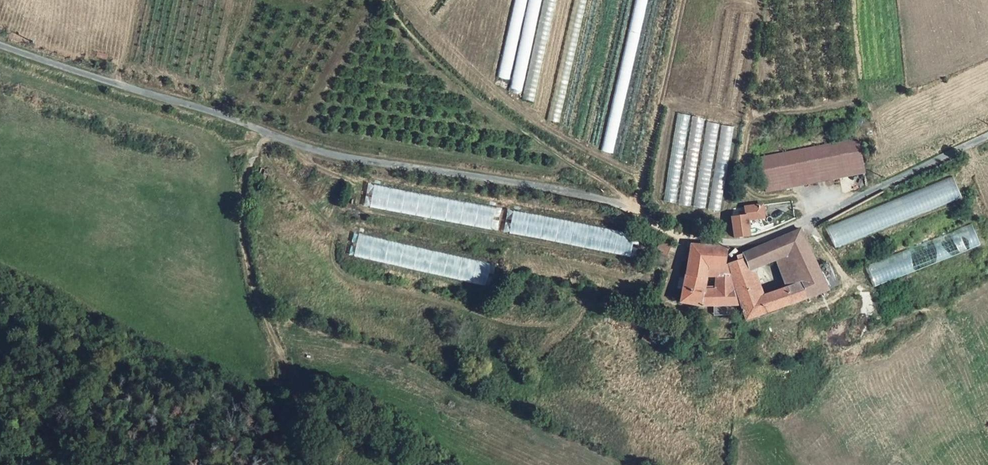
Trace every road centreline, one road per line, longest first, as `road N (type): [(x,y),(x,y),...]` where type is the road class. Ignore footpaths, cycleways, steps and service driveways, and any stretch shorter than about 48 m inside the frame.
road 1 (unclassified): [(987,139),(757,242),(683,240),(619,204),(347,156),(0,46)]
road 2 (track): [(265,133),(247,175),(241,224),(318,464)]
road 3 (track): [(619,204),(579,166),(461,85),(387,0)]

